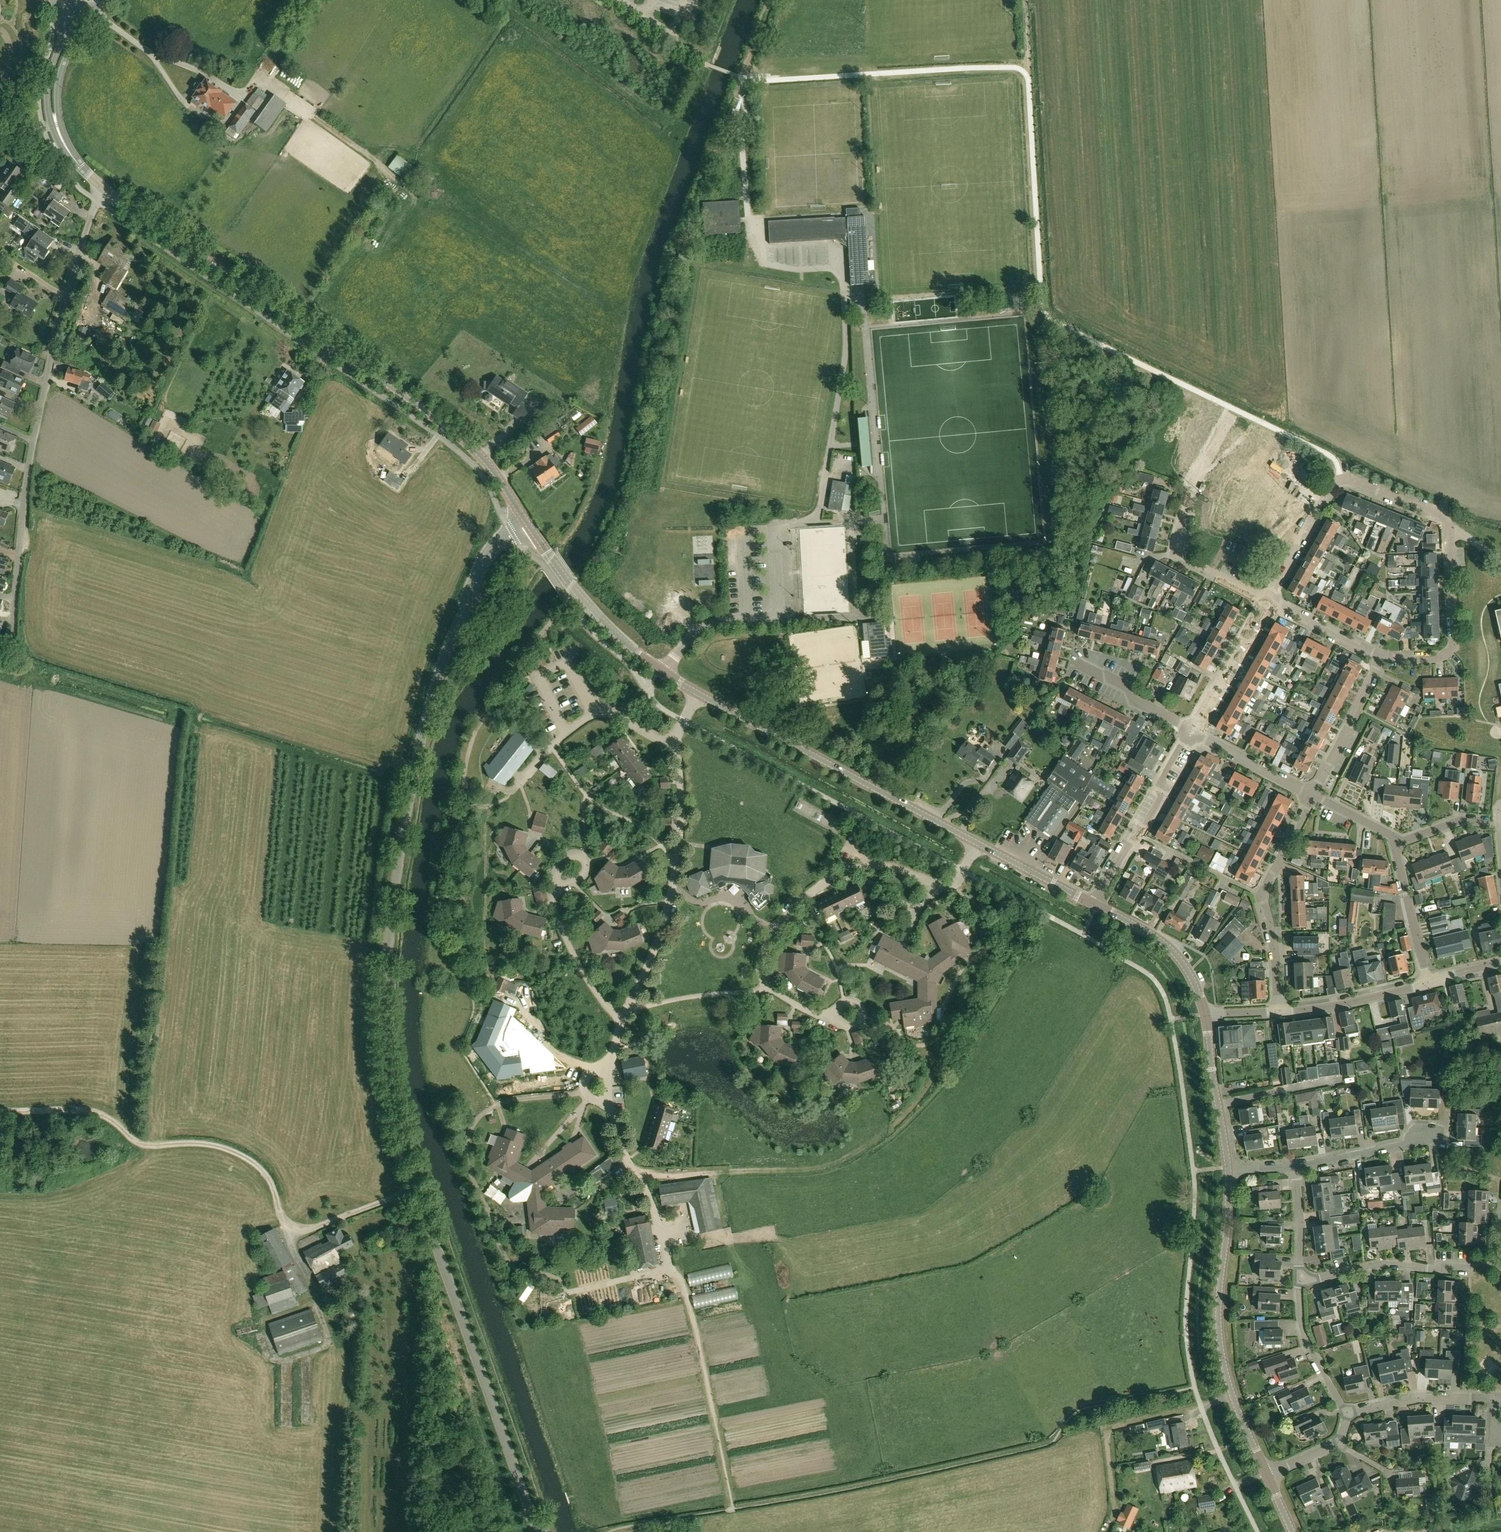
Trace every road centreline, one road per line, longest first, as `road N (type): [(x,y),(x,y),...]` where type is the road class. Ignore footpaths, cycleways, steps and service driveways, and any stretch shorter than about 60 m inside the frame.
road 1 (tertiary): [(536,1531),(422,1206),(394,1111),(383,1034),(397,856),(432,698),(478,574),(494,549),(528,523)]
road 2 (tertiary): [(1095,904),(662,670),(591,610),(528,523)]
road 3 (tertiary): [(528,523),(477,451),(102,189)]
road 4 (track): [(0,1110),(103,1112),(143,1143),(202,1141),(234,1153),(265,1173),(283,1219),(304,1229),(417,1189)]
road 5 (residential): [(11,640),(41,400),(63,300),(102,189)]
road 6 (tertiary): [(1267,1475),(1229,1388),(1217,1329),(1228,1169)]
road 7 (residential): [(1382,657),(1436,660),(1453,647),(1449,526)]
road 8 (residential): [(1298,1280),(1387,1265),(1468,1270)]
road 9 (residential): [(1270,600),(1172,553),(1187,494)]
road 10 (residential): [(1500,1418),(1476,1400),(1418,1398),(1342,1415)]
road 11 (tertiary): [(1206,1015),(1174,952),(1095,904)]
road 12 (tertiary): [(1228,1169),(1206,1015)]
road 13 (residential): [(1276,1010),(1327,1007),(1427,981)]
road 14 (residential): [(1312,794),(1382,657)]
road 15 (residential): [(1191,730),(1270,600)]
road 16 (residential): [(1427,981),(1394,838)]
road 17 (residential): [(1342,1415),(1300,1331),(1298,1280)]
road 18 (residential): [(1297,1166),(1436,1135)]
road 19 (residential): [(1270,600),(1340,480)]
road 20 (residential): [(1259,896),(1136,835)]
road 21 (residential): [(1191,730),(1312,794)]
road 22 (residential): [(1077,663),(1191,730)]
road 23 (residential): [(1382,657),(1270,600)]
road 24 (residential): [(1449,526),(1435,511),(1340,480)]

